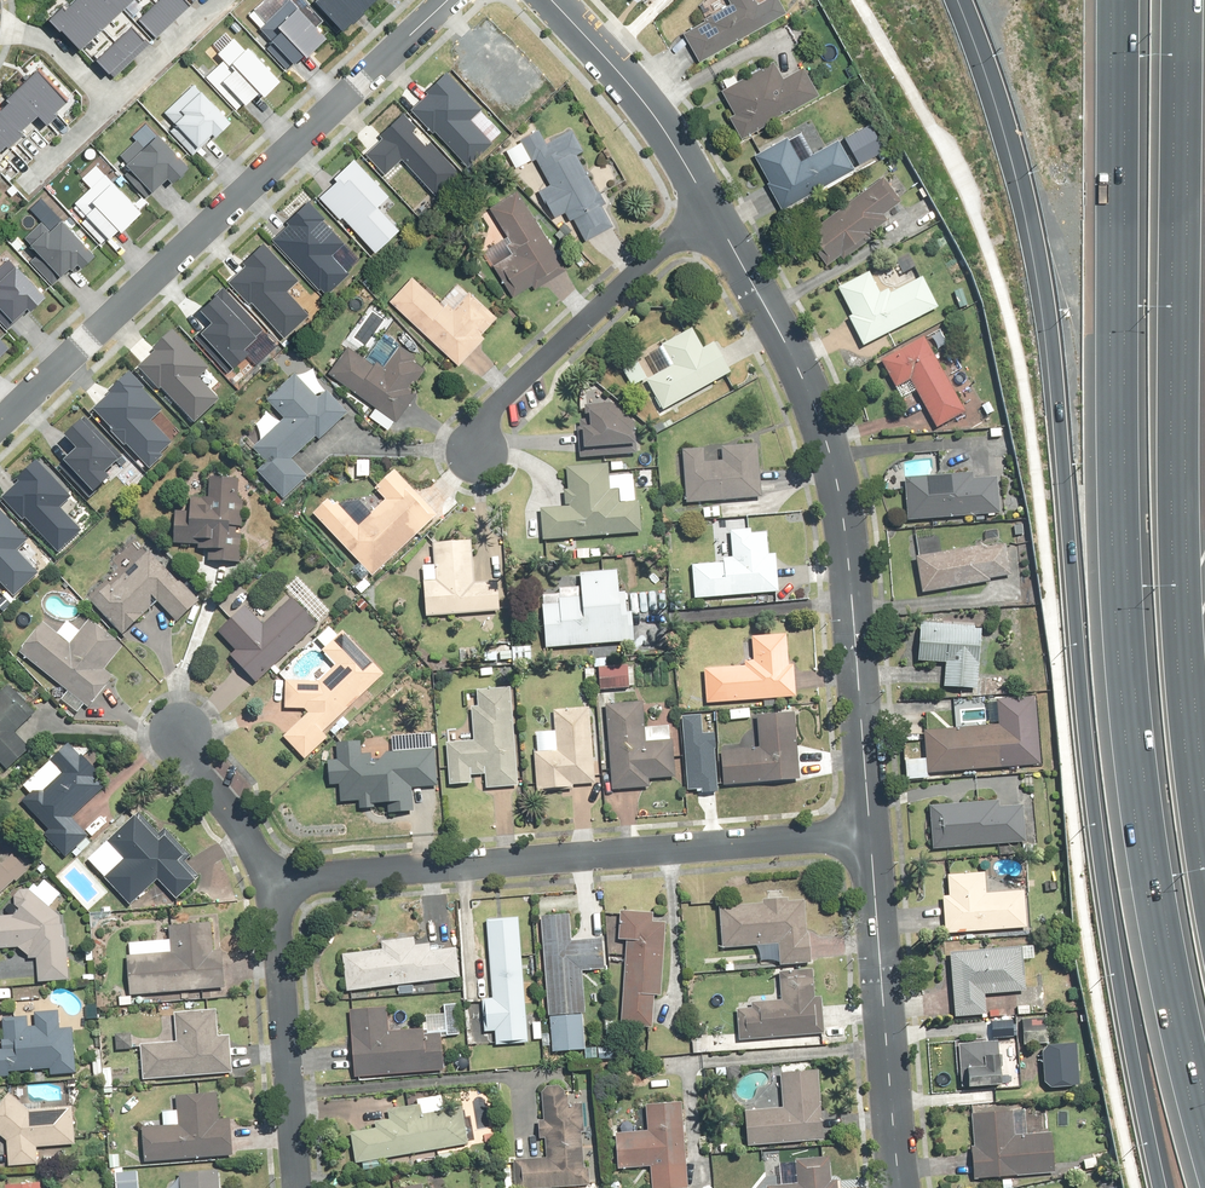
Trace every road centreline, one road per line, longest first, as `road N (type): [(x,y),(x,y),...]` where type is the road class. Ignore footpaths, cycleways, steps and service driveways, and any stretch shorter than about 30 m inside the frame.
road 1 (motorway): [(1163,1187),(1104,906),(1051,317),(1022,188),(957,0)]
road 2 (motorway): [(1204,1116),(1150,842),(1135,692),(1120,436),(1118,0)]
road 3 (motorway): [(1179,0),(1173,455),(1181,659),(1204,876)]
road 4 (tertiary): [(870,834),(834,468),(795,358),(710,202)]
road 5 (residential): [(446,0),(0,416)]
road 6 (residential): [(870,834),(268,884)]
road 7 (residential): [(710,202),(490,411),(477,461)]
road 8 (tertiary): [(900,1187),(870,834)]
road 9 (residential): [(296,1187),(268,884)]
road 10 (tertiary): [(710,202),(637,86),(558,0)]
road 11 (residential): [(268,884),(186,755),(182,732)]
road 12 (residential): [(100,104),(214,0)]
road 13 (residential): [(0,29),(46,49),(100,104)]

